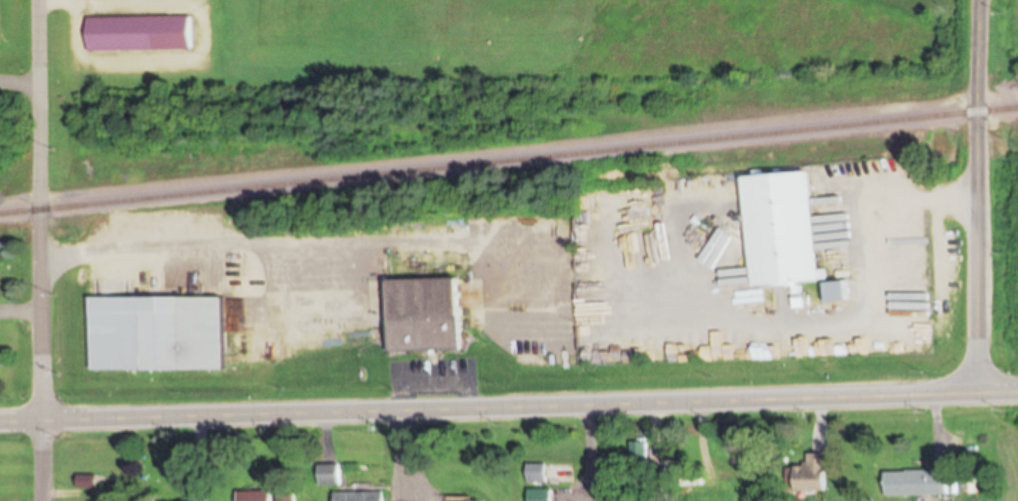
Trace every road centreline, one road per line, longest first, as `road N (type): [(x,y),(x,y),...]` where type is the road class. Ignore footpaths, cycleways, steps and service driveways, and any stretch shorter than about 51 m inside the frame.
road 1 (primary): [(1017,393),(0,422)]
road 2 (residential): [(41,421),(37,0)]
road 3 (secondary): [(978,394),(978,0)]

